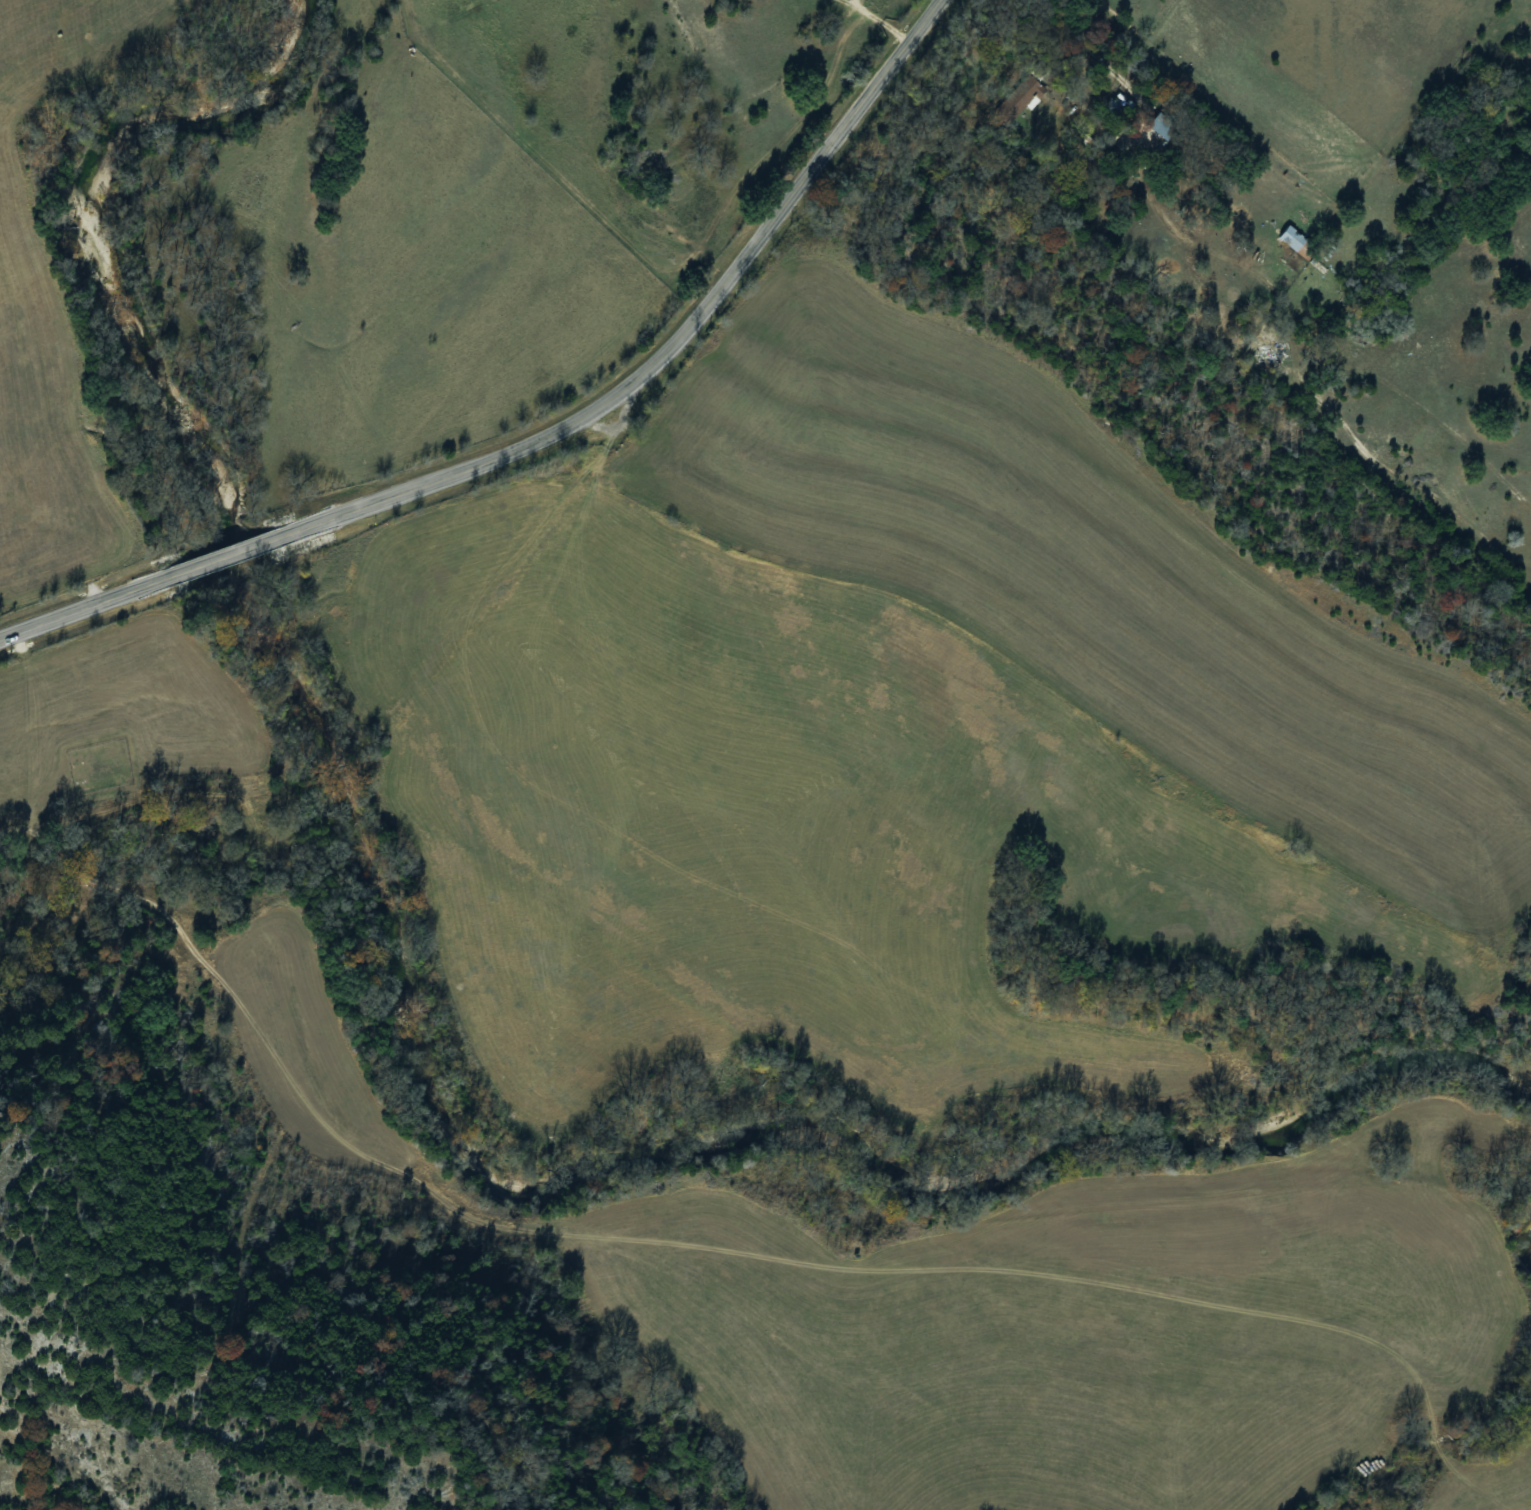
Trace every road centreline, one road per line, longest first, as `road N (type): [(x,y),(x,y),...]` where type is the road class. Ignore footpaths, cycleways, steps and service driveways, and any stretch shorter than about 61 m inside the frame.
road 1 (secondary): [(0,636),(399,499),(525,451),(610,406),(710,309),(945,0)]

